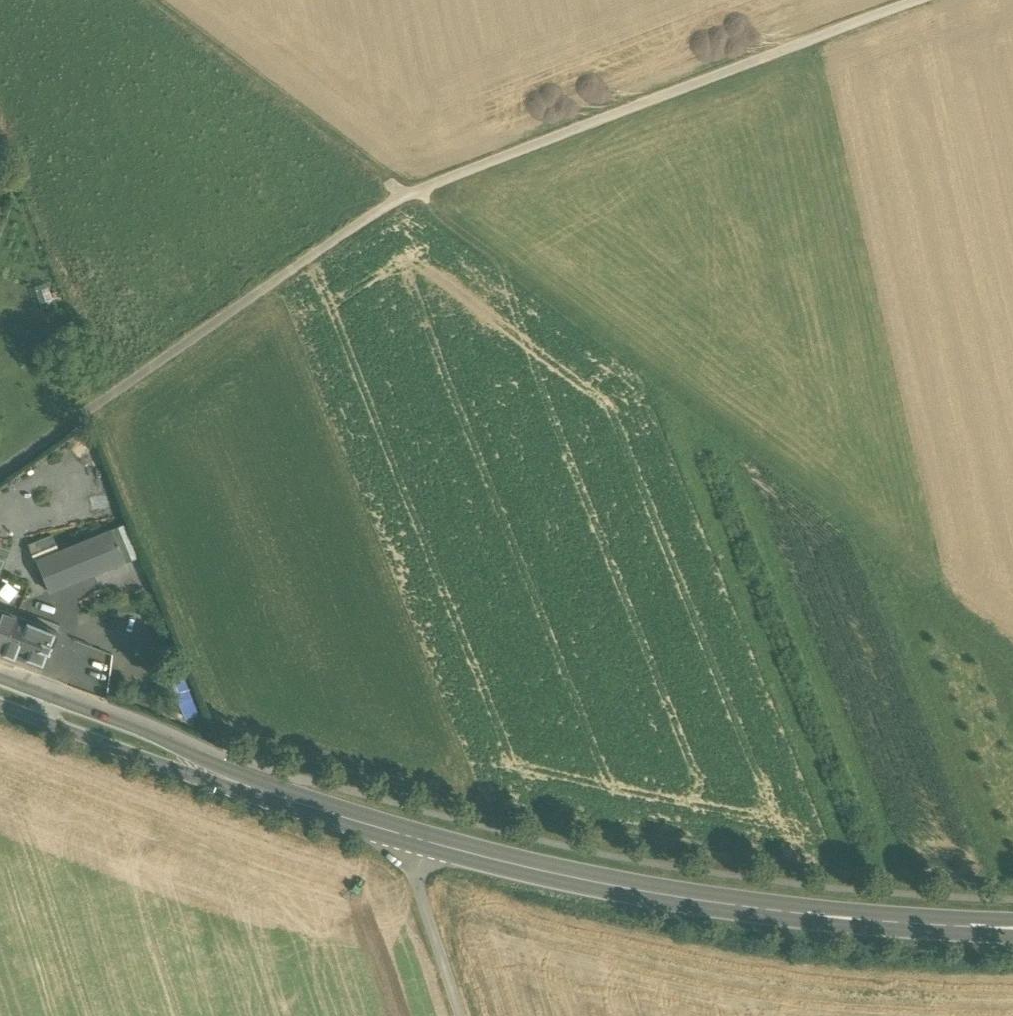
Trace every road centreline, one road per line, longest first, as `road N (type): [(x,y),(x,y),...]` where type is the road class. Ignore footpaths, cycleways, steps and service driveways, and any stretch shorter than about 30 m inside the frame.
road 1 (track): [(1012,652),(813,493),(131,0)]
road 2 (track): [(0,473),(402,196),(927,0)]
road 3 (secondary): [(1012,928),(772,912),(509,864),(242,785),(0,691)]
road 4 (track): [(464,1015),(418,878),(417,840)]

